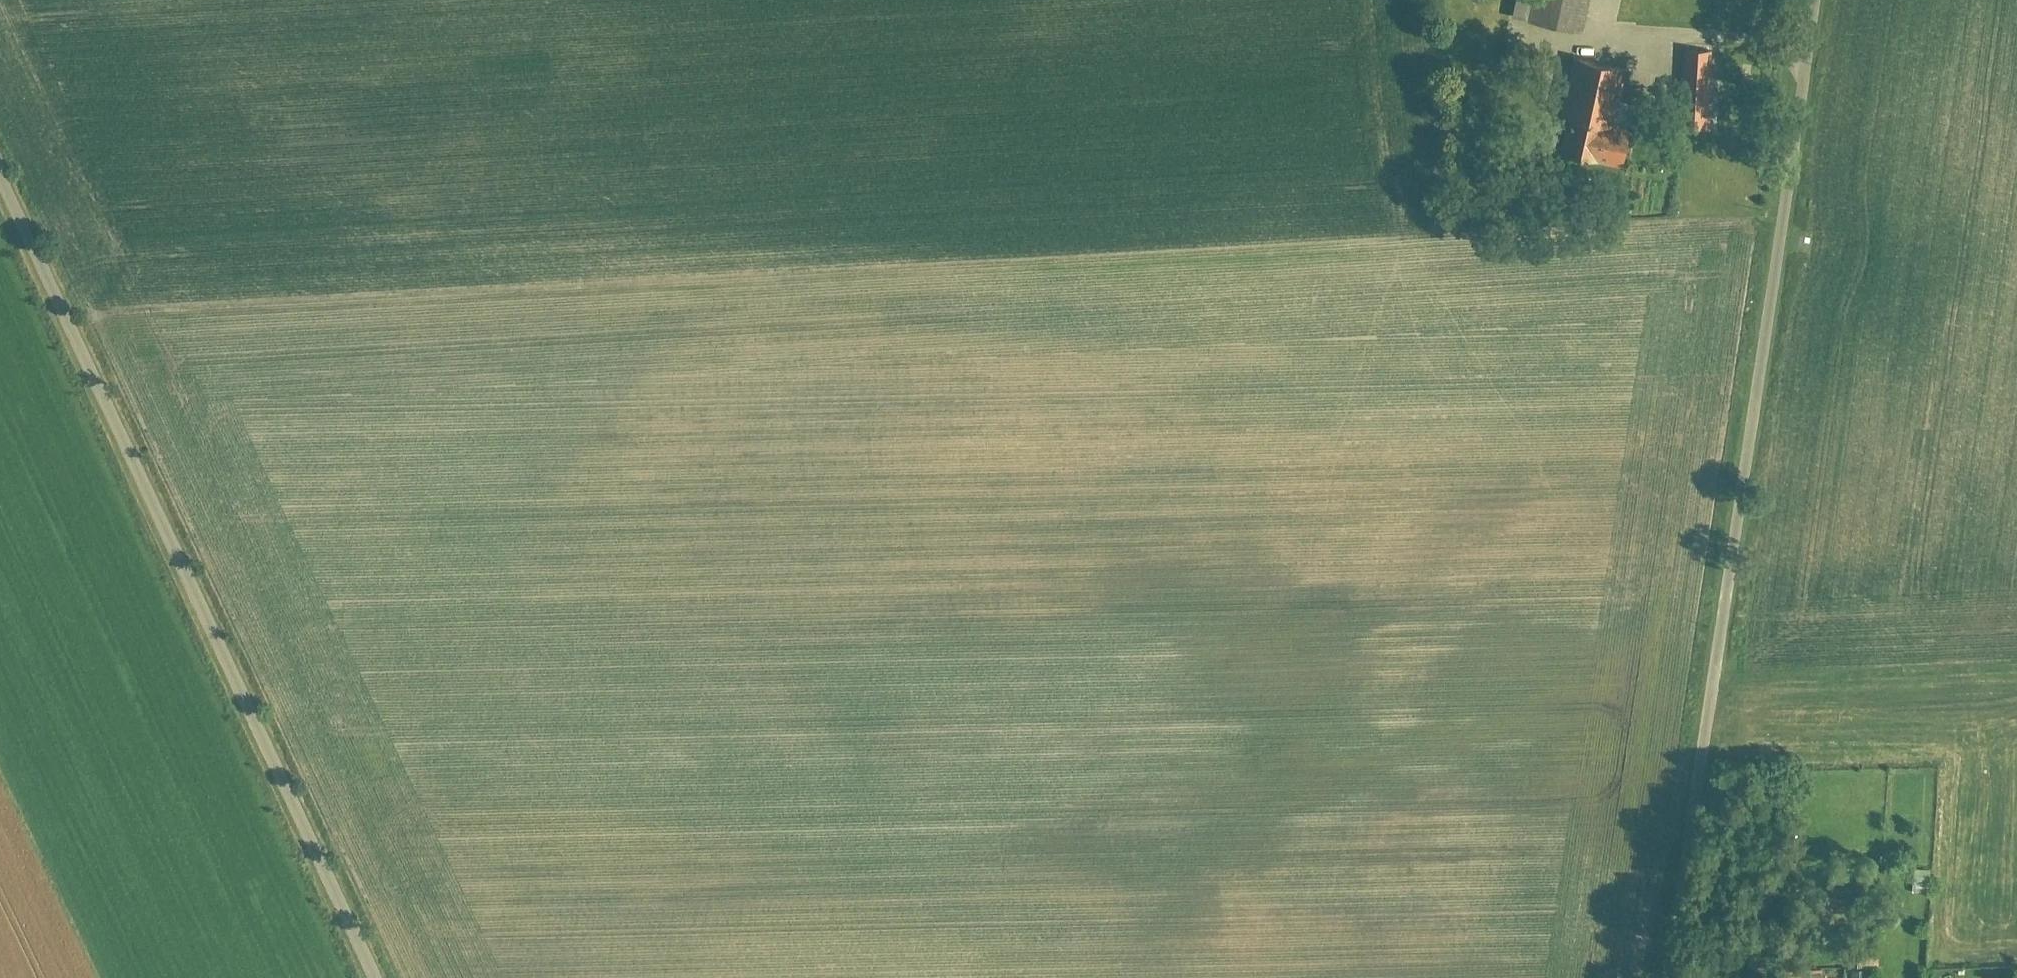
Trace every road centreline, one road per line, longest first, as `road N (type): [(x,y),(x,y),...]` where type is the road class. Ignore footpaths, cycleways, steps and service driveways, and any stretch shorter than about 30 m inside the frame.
road 1 (residential): [(1810,0),(1676,977)]
road 2 (unclassified): [(373,977),(0,180)]

